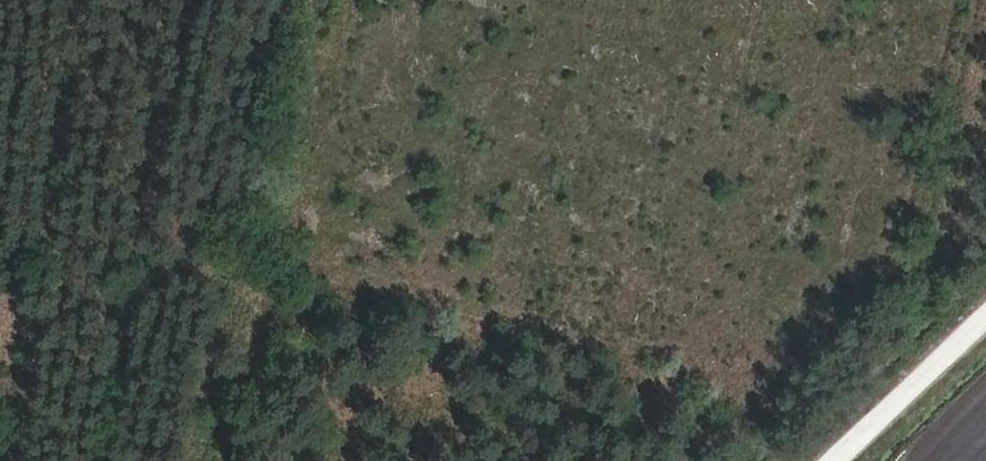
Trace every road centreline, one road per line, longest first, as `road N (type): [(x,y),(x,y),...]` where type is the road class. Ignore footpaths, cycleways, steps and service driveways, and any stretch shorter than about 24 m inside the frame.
road 1 (track): [(844,460),(985,328)]

